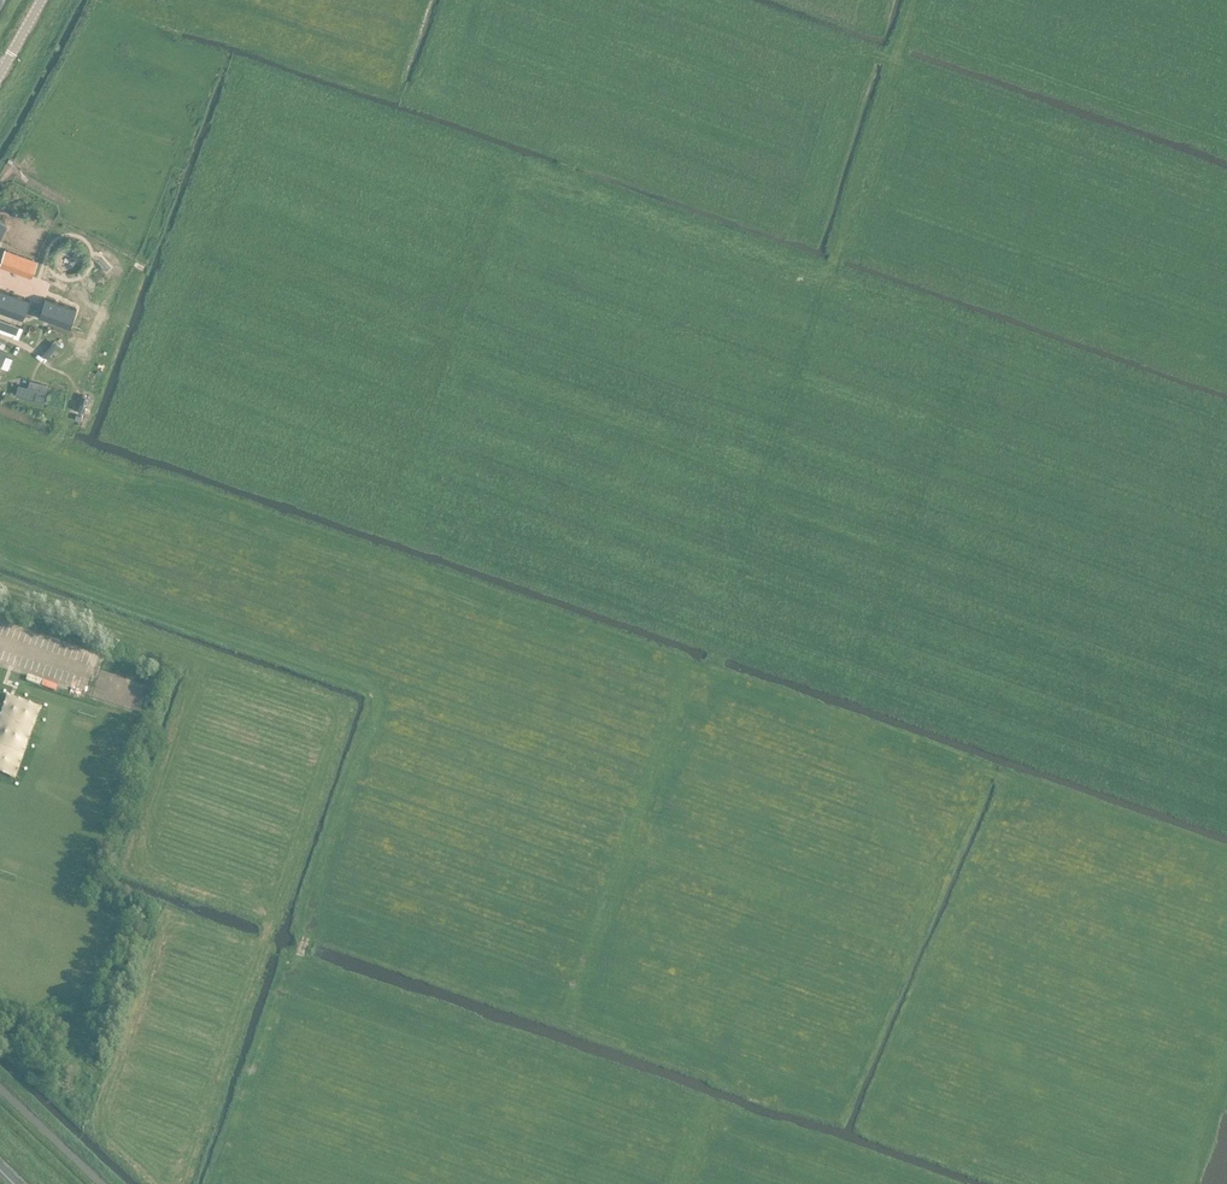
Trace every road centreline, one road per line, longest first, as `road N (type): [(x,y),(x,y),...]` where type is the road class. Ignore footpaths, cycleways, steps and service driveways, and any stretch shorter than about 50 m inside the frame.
road 1 (track): [(915,0),(823,296)]

